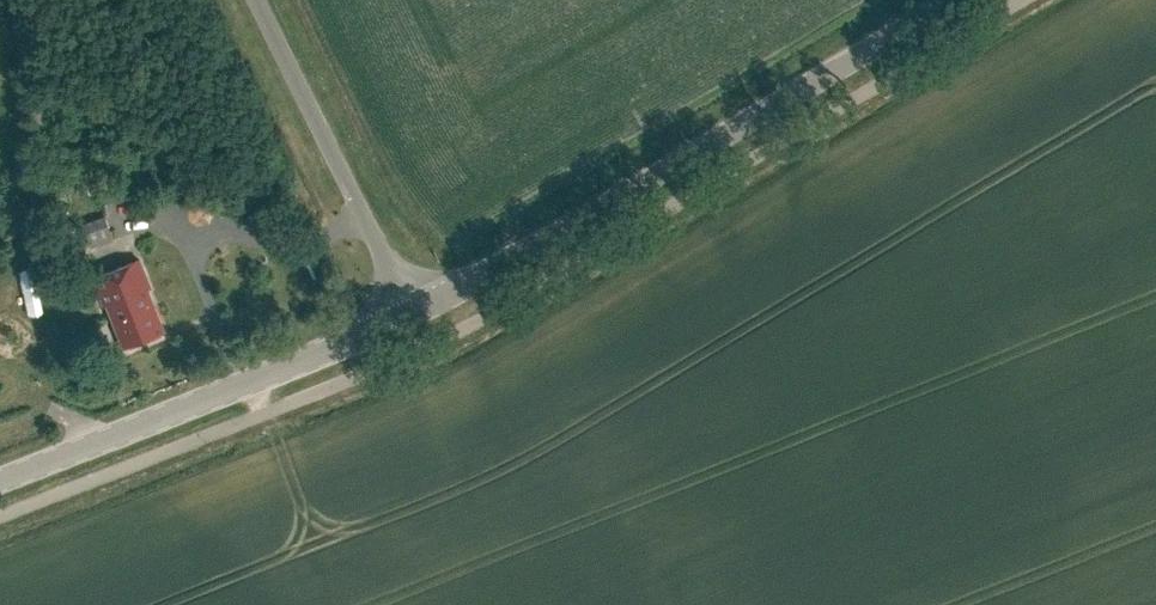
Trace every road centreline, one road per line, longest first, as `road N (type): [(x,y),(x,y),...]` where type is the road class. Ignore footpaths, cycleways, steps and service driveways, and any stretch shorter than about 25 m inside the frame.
road 1 (secondary): [(414,315),(539,251),(949,0)]
road 2 (secondary): [(0,480),(414,315)]
road 3 (unclassified): [(414,315),(260,0)]

